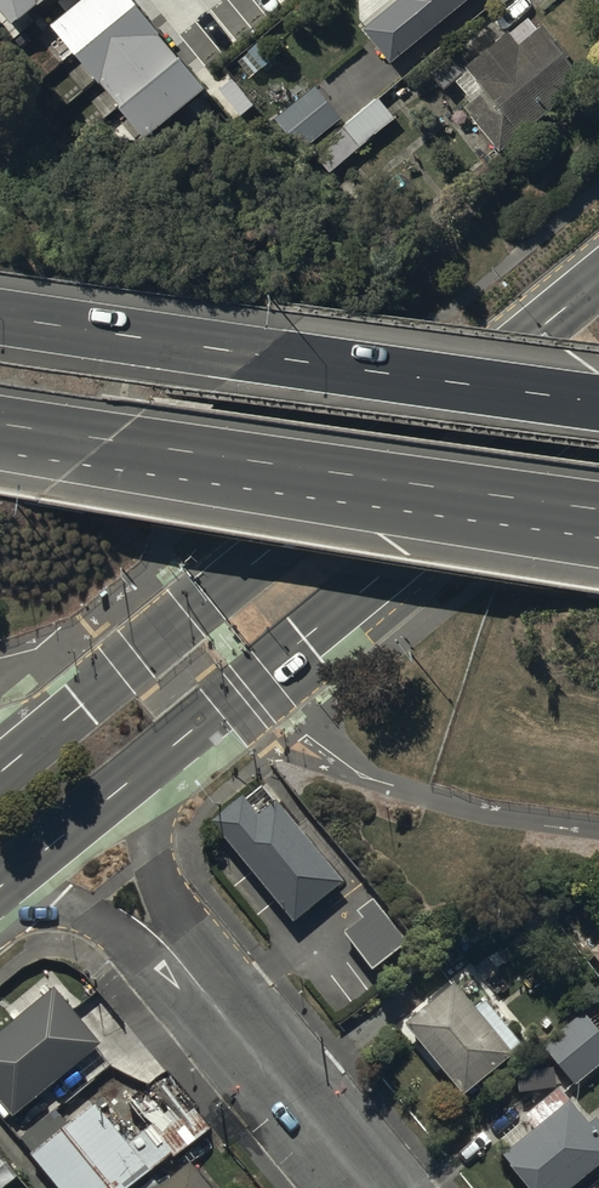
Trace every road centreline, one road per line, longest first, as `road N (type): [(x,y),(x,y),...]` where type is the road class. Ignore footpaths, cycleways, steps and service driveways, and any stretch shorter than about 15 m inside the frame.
road 1 (secondary): [(0,773),(598,281)]
road 2 (secondary): [(598,415),(84,837)]
road 3 (motorway): [(0,315),(598,404)]
road 4 (motorway): [(598,507),(0,421)]
road 5 (unclassified): [(370,1187),(84,837)]

